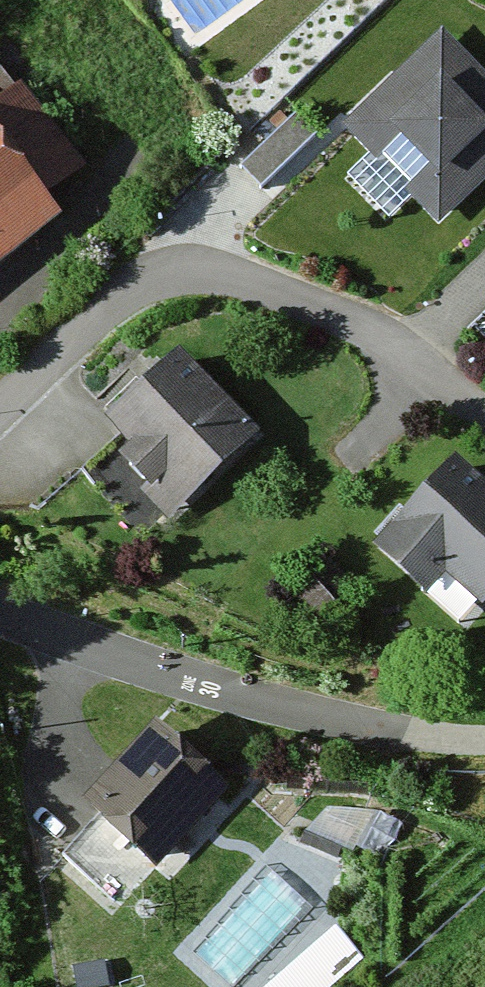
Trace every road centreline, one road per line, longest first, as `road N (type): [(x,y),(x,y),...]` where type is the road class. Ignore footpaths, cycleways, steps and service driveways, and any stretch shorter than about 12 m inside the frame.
road 1 (residential): [(0,614),(224,689),(401,730)]

